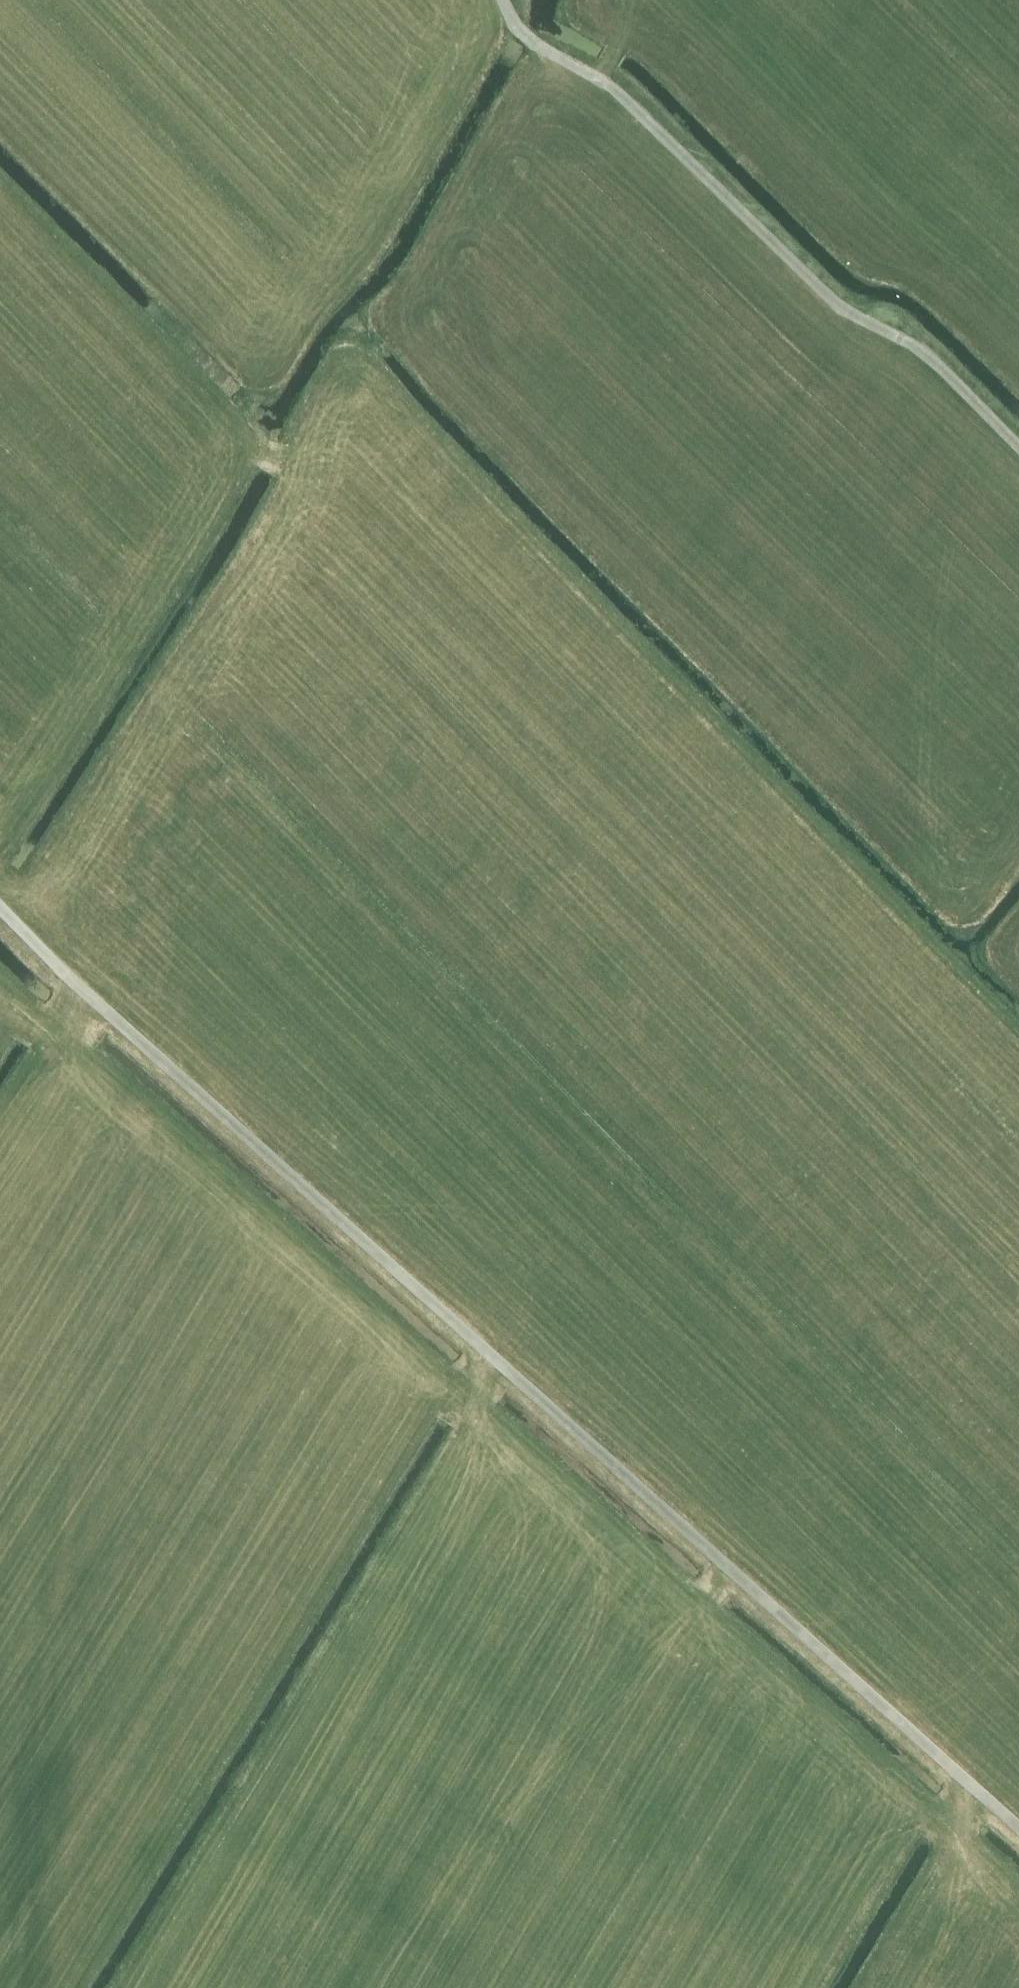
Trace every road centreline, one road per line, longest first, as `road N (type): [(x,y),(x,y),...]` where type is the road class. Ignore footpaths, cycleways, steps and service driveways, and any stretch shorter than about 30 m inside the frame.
road 1 (track): [(1018,1828),(0,906)]
road 2 (track): [(503,0),(534,43),(623,96),(841,307),(933,359),(1018,446)]

